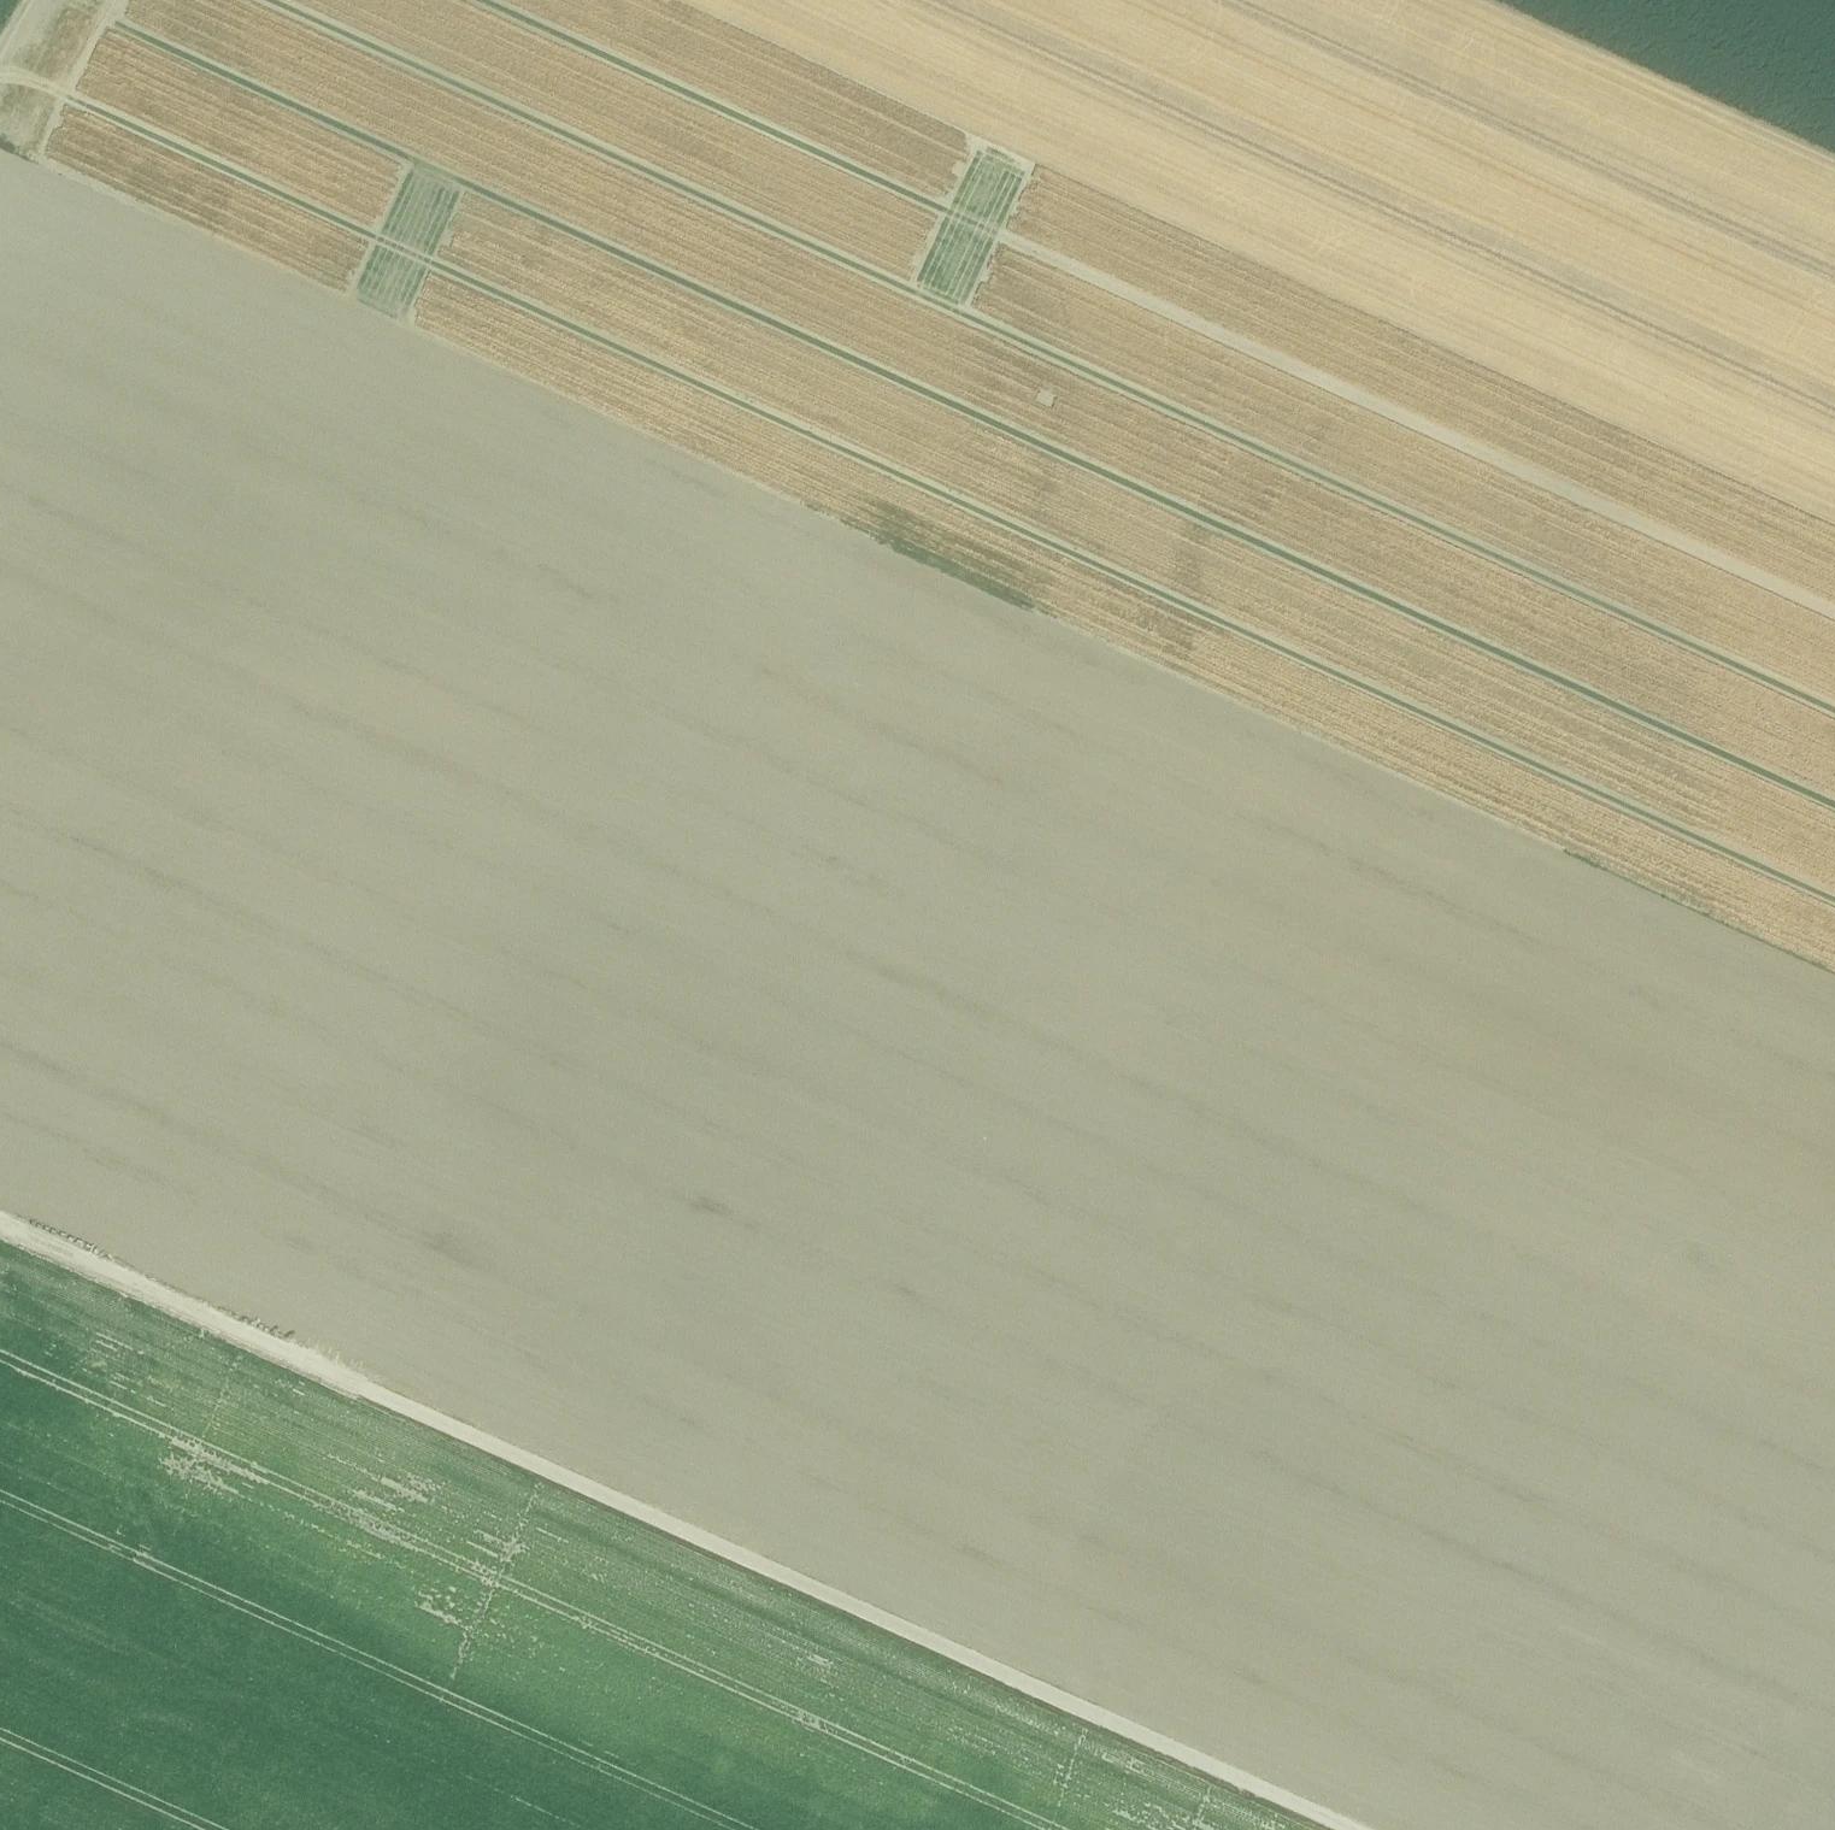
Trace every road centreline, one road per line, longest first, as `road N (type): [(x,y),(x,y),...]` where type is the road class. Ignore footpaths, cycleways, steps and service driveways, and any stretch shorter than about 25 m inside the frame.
road 1 (track): [(1347,1829),(0,1231)]

